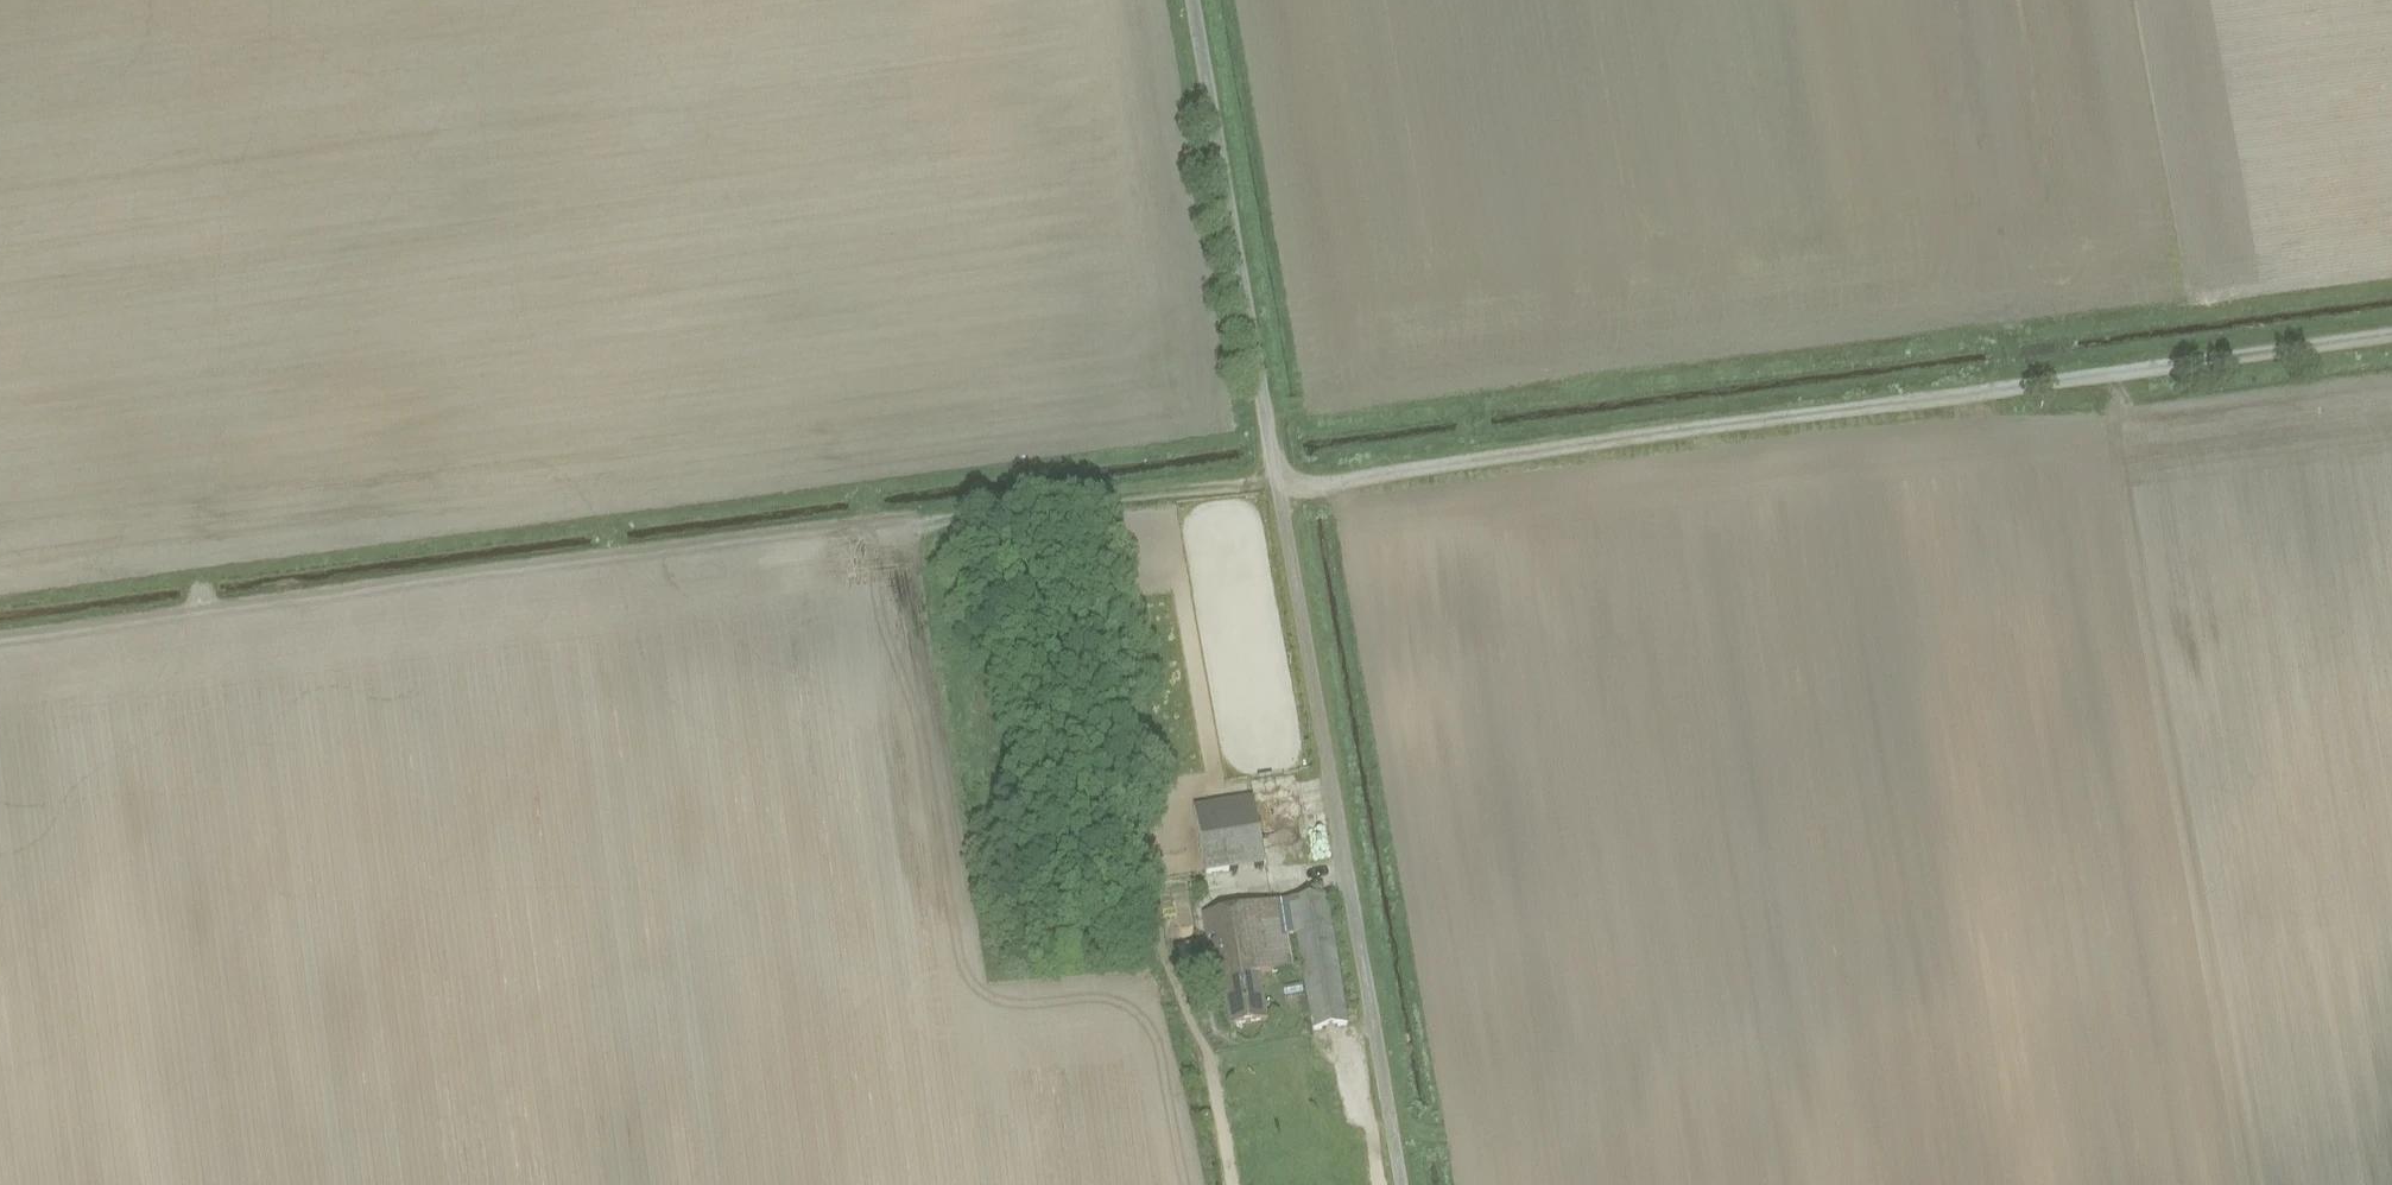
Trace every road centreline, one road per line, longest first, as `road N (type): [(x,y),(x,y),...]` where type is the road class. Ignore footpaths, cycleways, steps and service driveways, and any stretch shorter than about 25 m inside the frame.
road 1 (track): [(963,505),(1281,480),(2391,329)]
road 2 (residential): [(1406,1184),(1197,0)]

